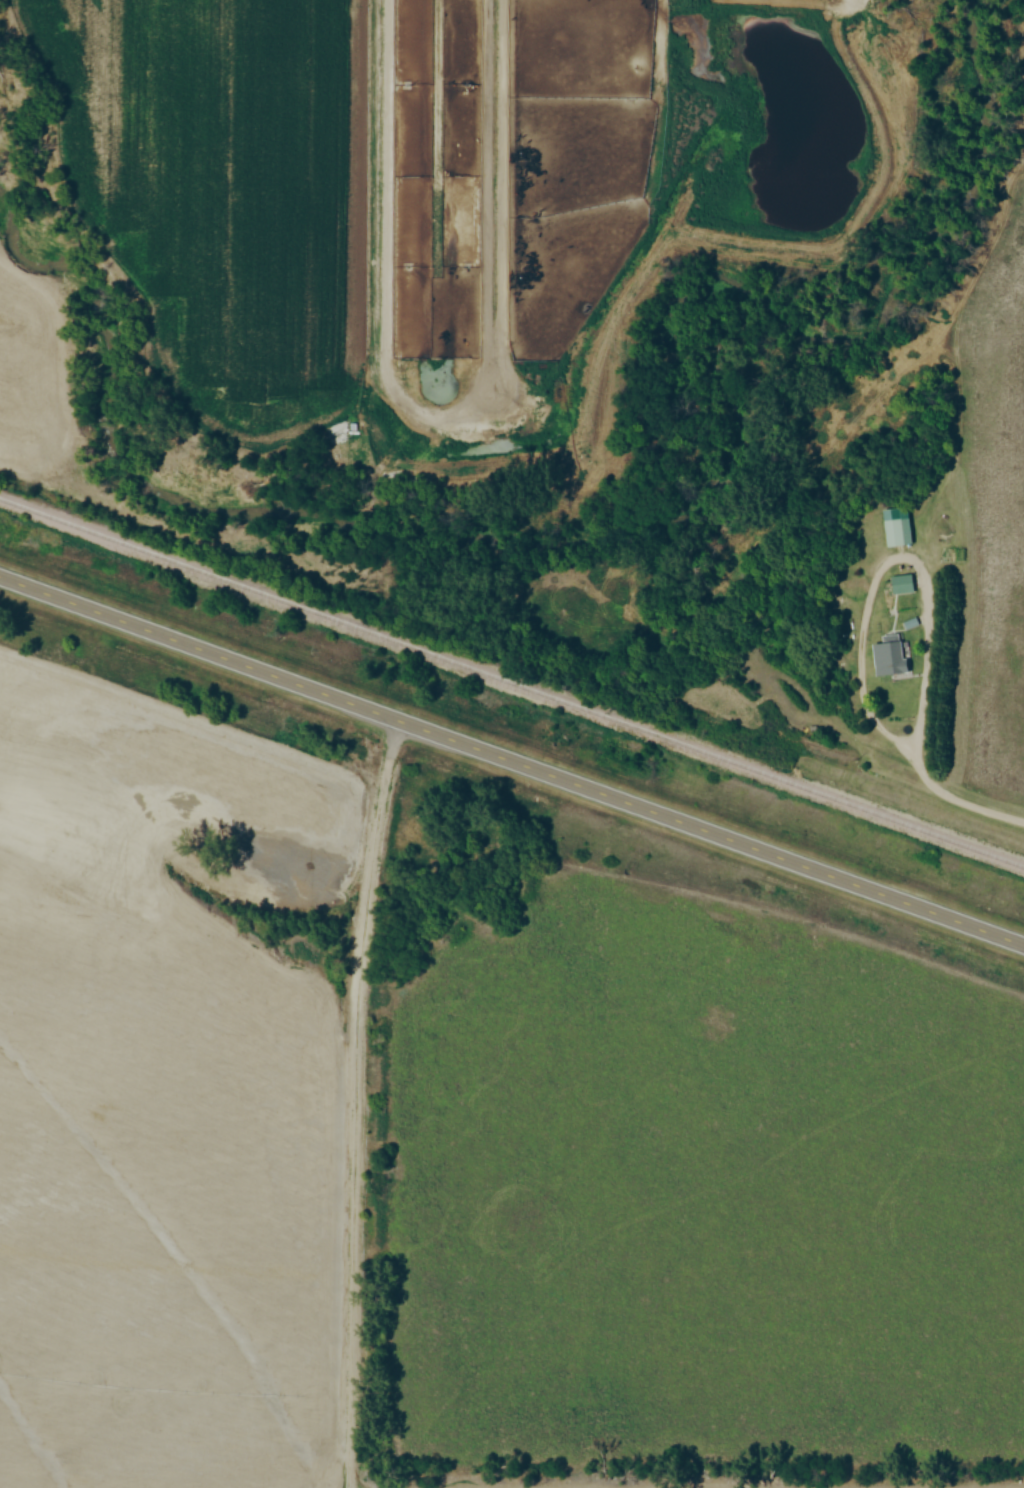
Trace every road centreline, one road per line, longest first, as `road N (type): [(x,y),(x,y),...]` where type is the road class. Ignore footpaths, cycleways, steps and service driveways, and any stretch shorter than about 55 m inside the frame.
road 1 (primary): [(0,576),(1023,945)]

